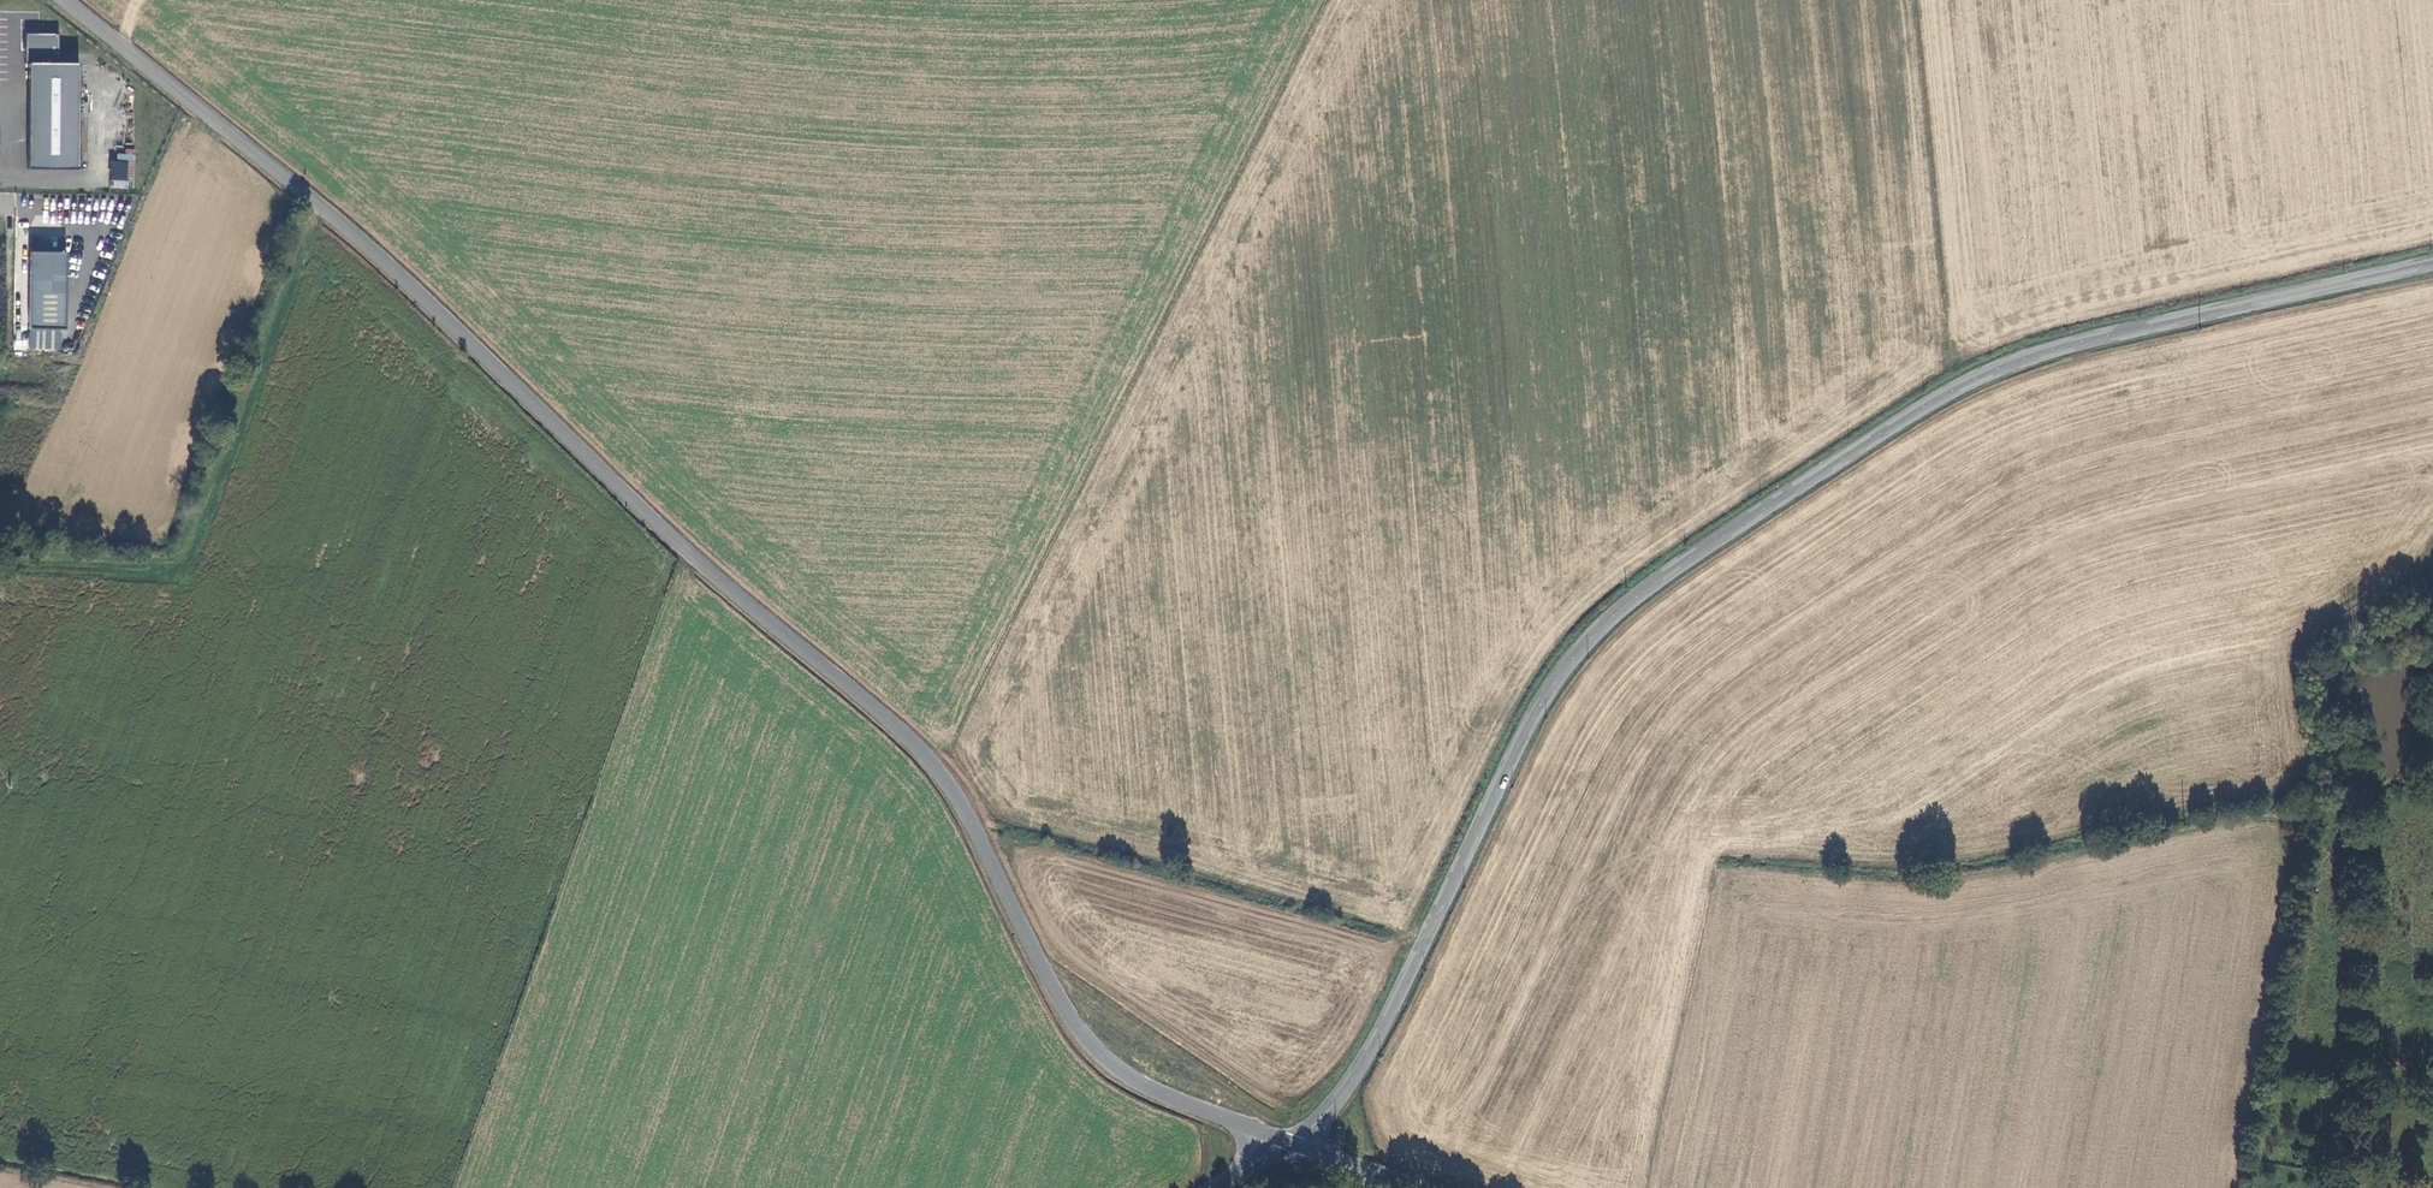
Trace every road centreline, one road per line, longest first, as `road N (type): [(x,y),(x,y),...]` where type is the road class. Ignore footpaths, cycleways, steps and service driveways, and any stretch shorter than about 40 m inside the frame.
road 1 (tertiary): [(1289,1144),(1149,1088),(1108,1060),(1073,1024),(985,848),(929,760),(677,543),(371,247),(64,0)]
road 2 (tertiary): [(1289,1144),(1363,1063),(1539,705),(1614,612),(1944,393),(2019,359),(2432,261)]
road 3 (tertiary): [(1425,1187),(1289,1144)]

